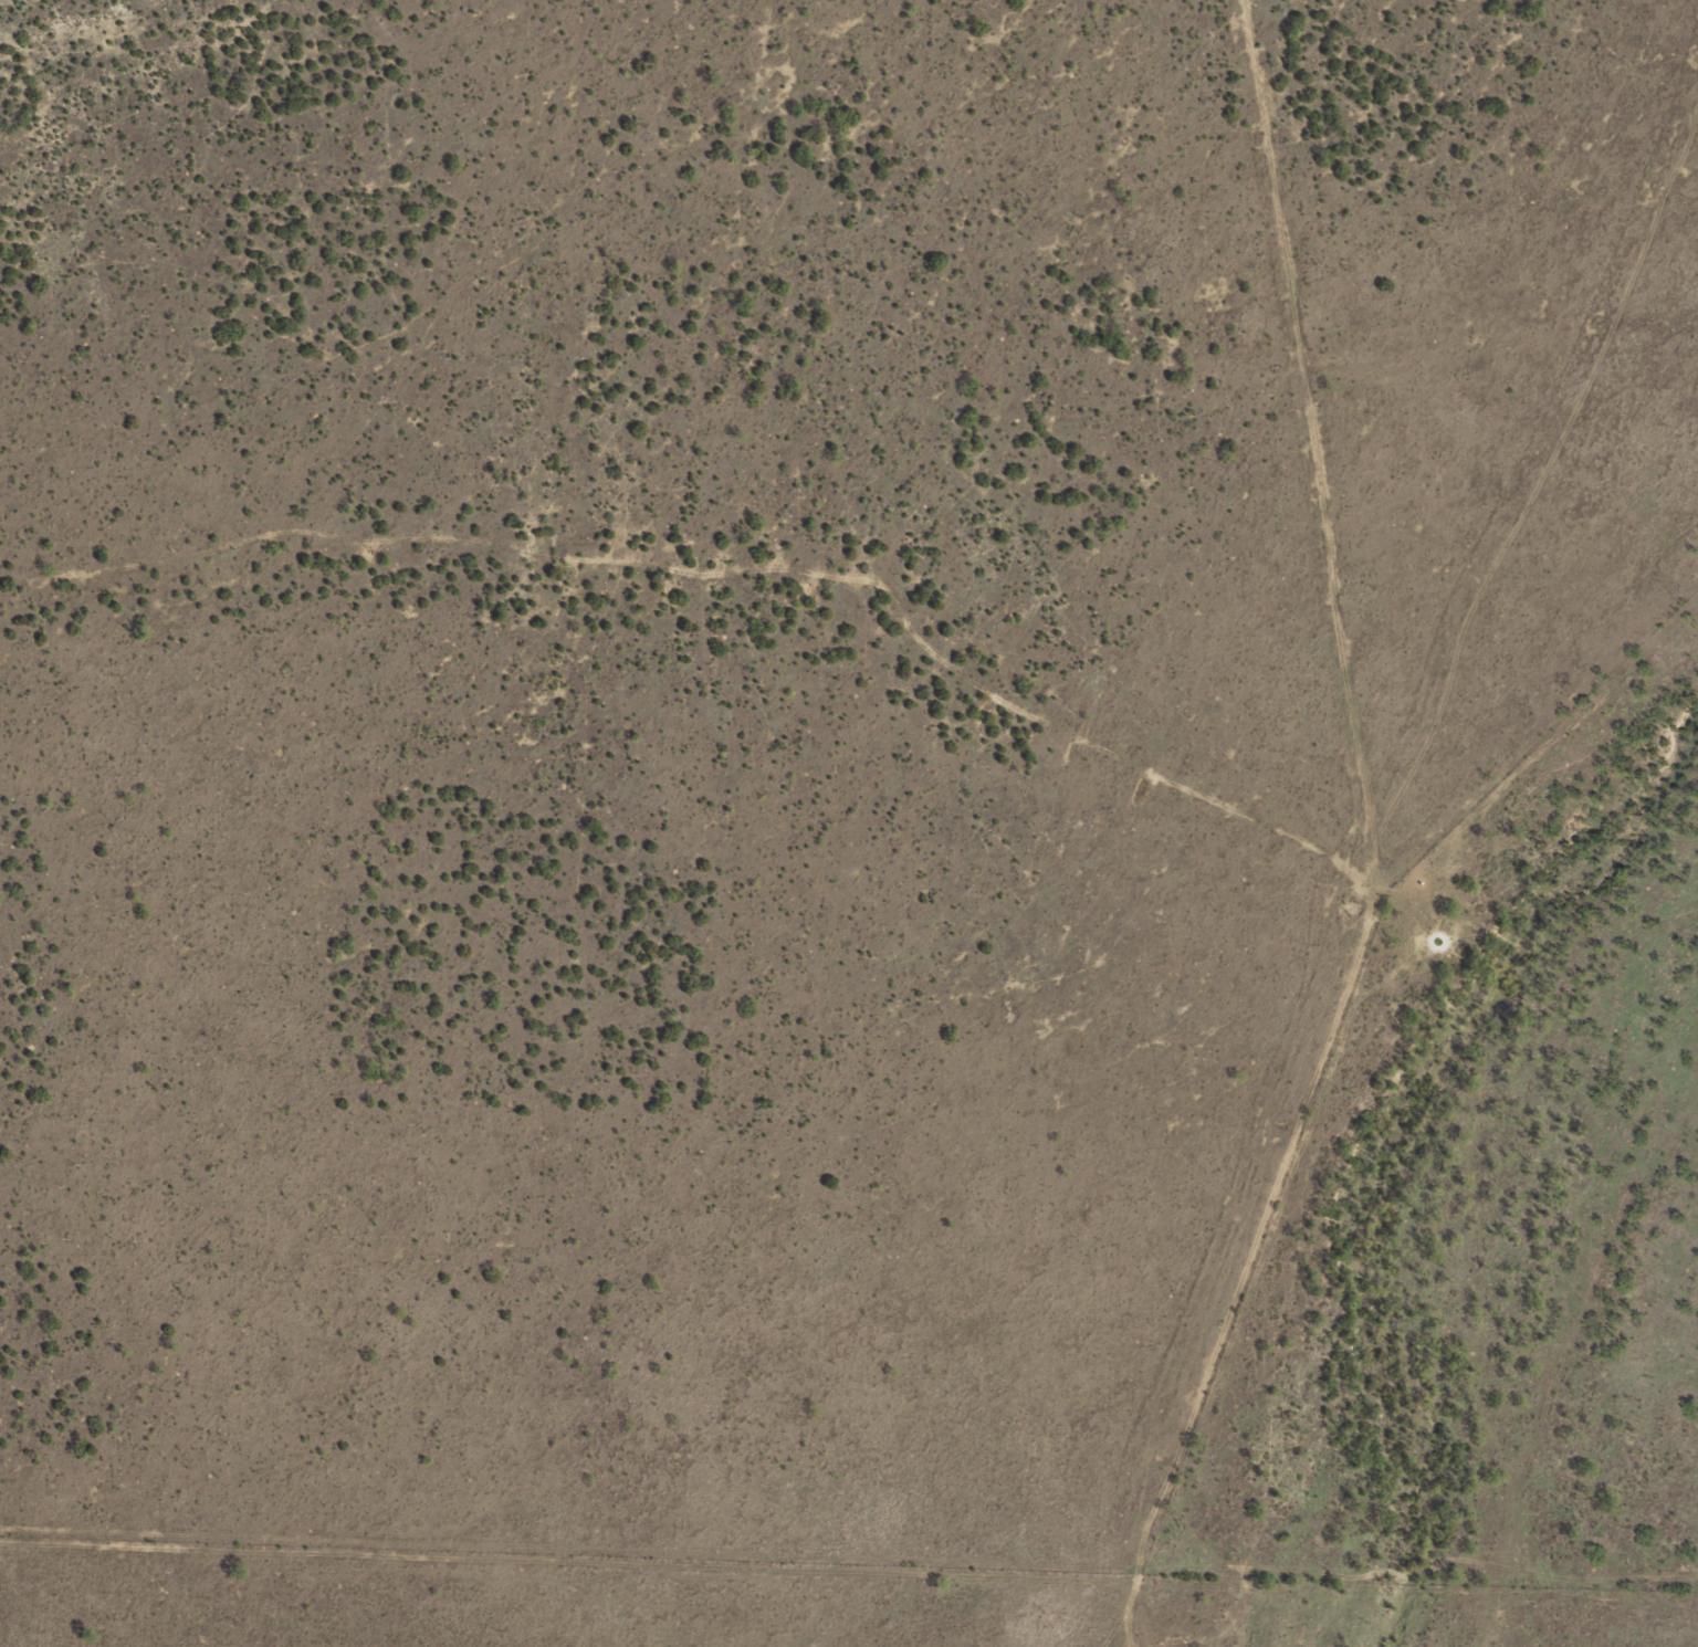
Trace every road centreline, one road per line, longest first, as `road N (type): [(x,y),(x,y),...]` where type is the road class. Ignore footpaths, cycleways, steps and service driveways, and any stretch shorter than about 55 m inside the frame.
road 1 (residential): [(1195,1646),(1194,1609),(1161,1521),(1155,1426),(1343,993),(1460,776),(1626,699),(1697,598)]

